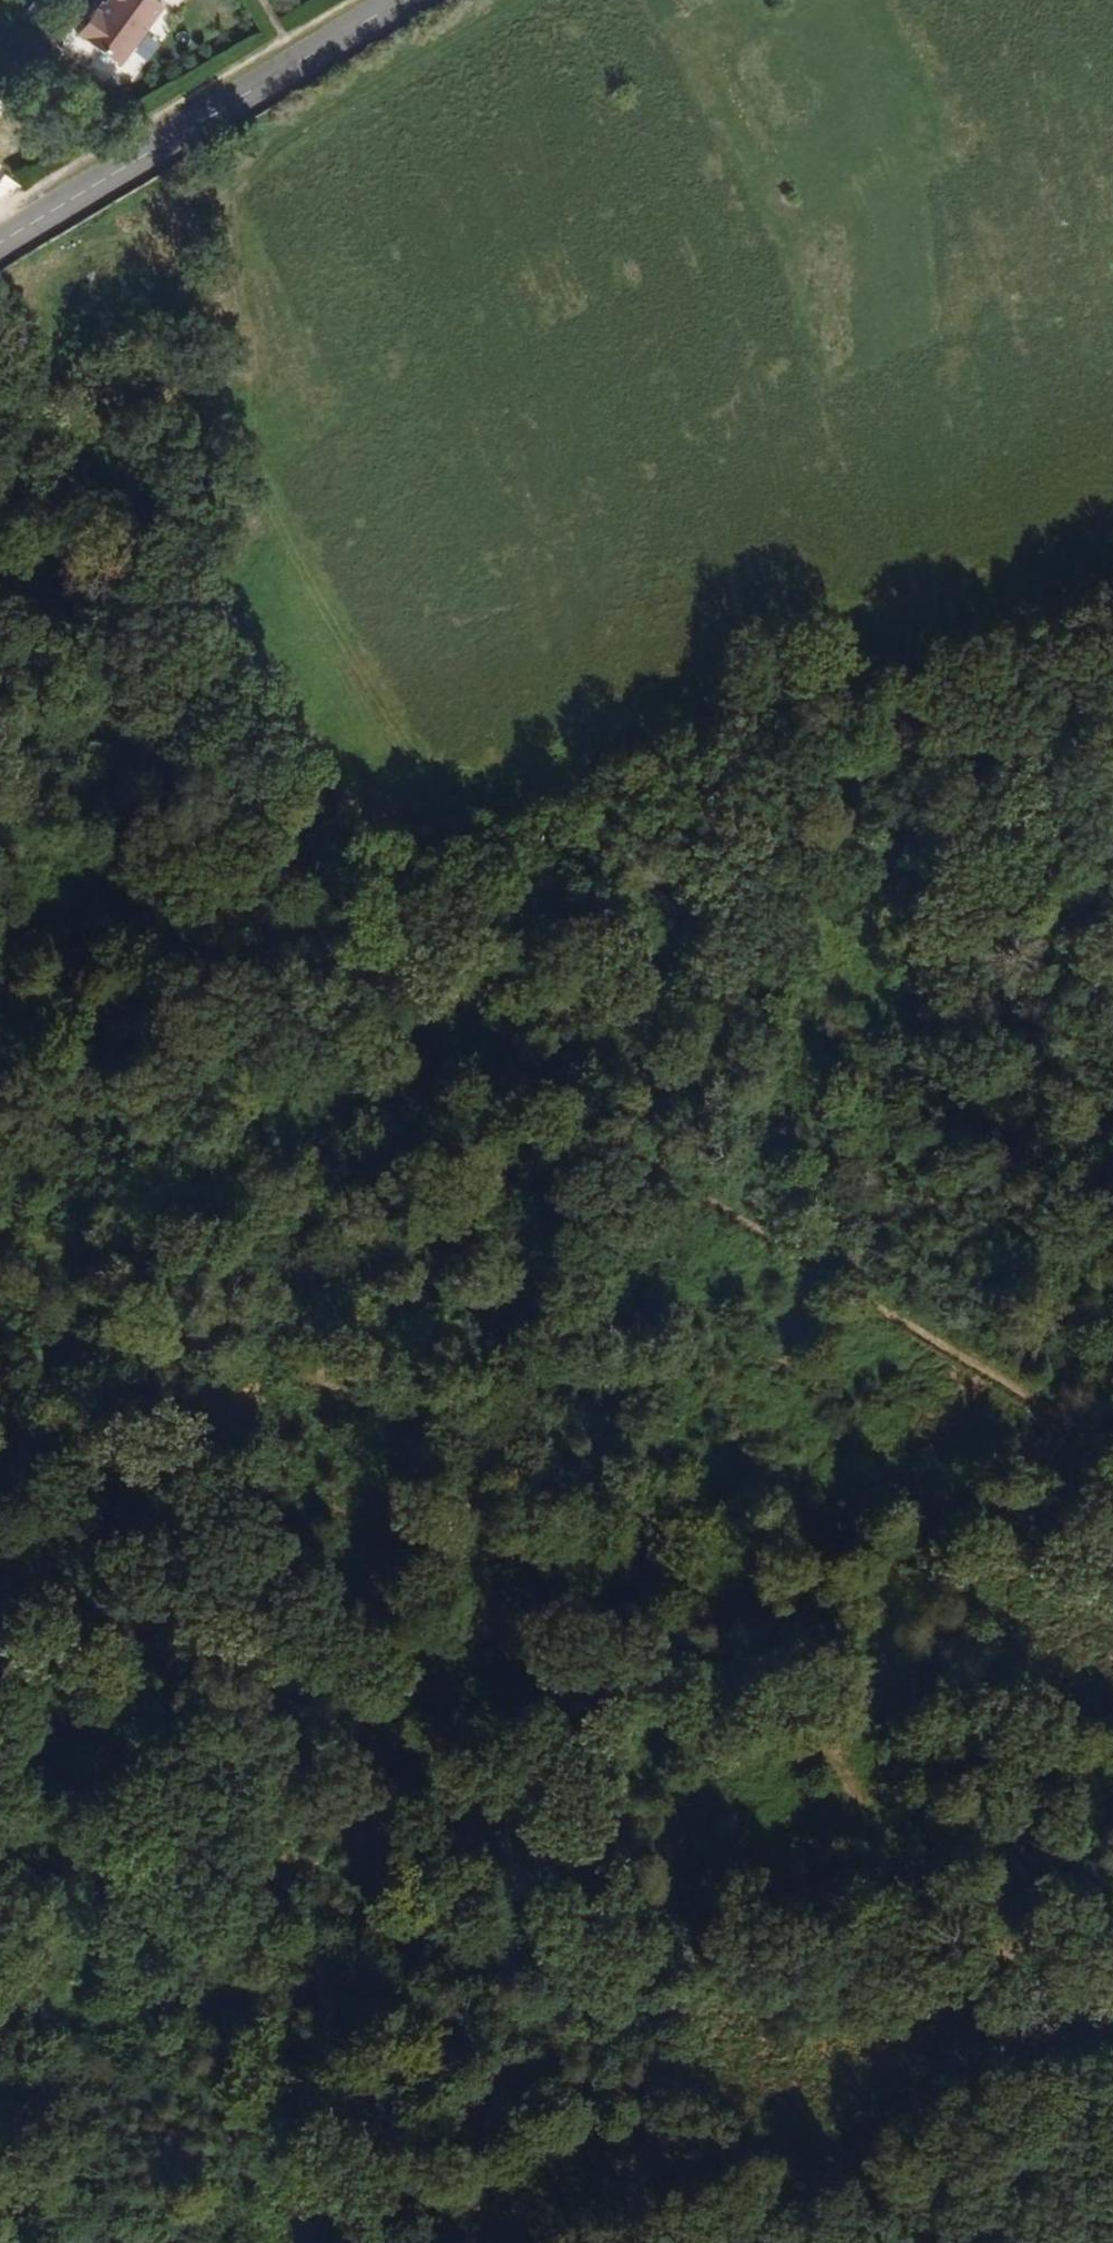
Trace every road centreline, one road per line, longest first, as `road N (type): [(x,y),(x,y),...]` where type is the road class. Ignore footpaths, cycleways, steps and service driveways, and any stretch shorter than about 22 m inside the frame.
road 1 (secondary): [(0,239),(390,0)]

